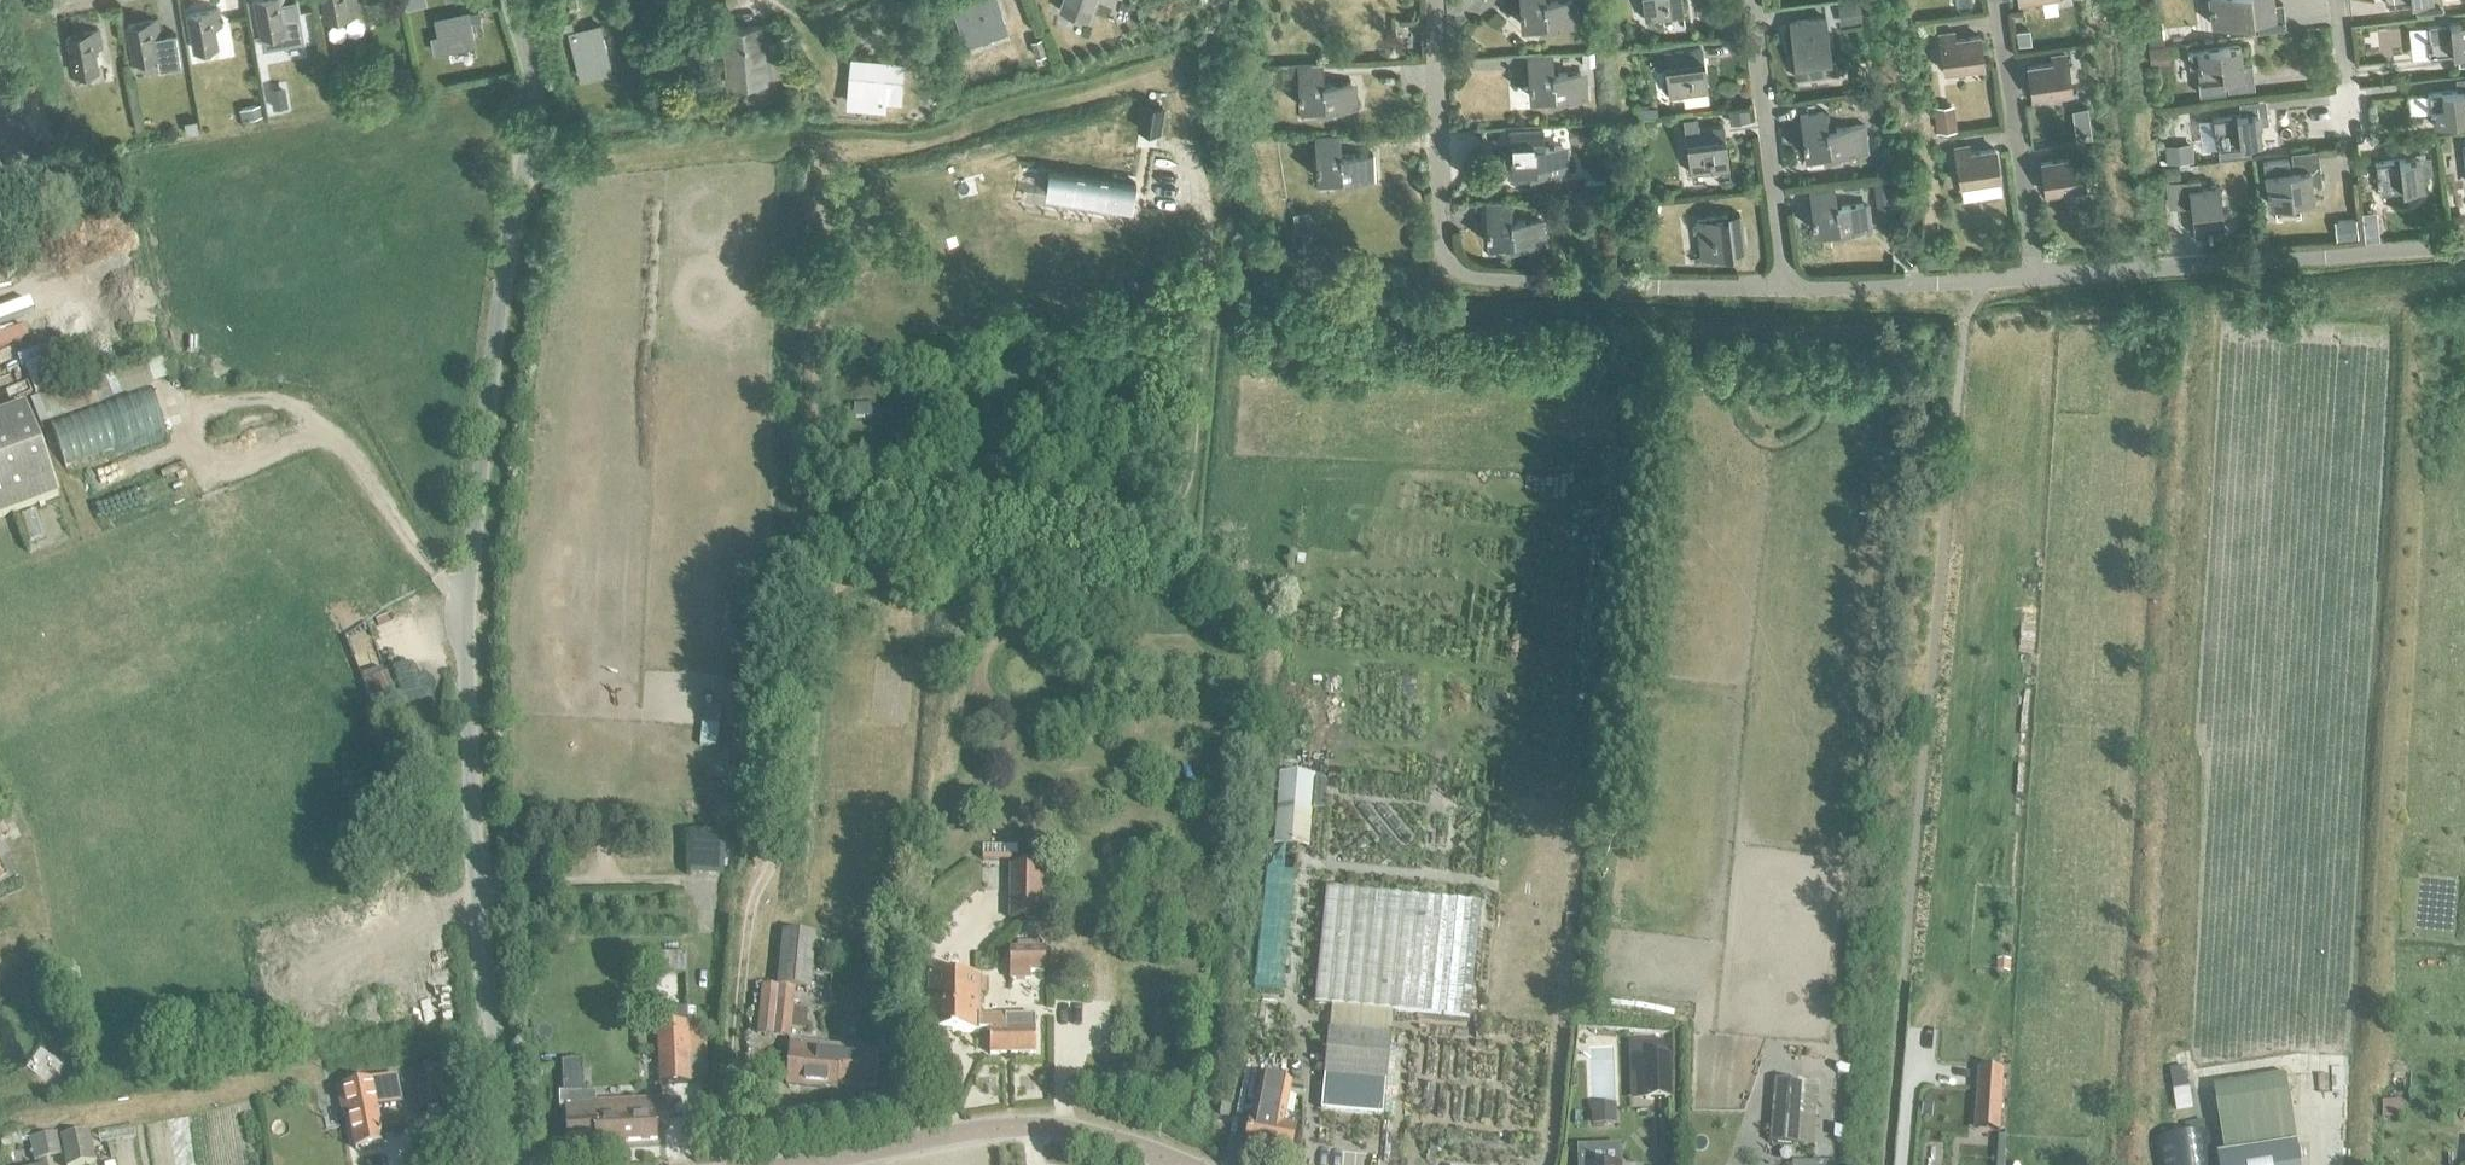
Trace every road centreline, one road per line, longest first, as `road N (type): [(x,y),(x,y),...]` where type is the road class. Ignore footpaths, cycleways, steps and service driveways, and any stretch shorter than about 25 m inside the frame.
road 1 (unclassified): [(817,1164),(971,1132),(1051,1128),(1171,1160)]

